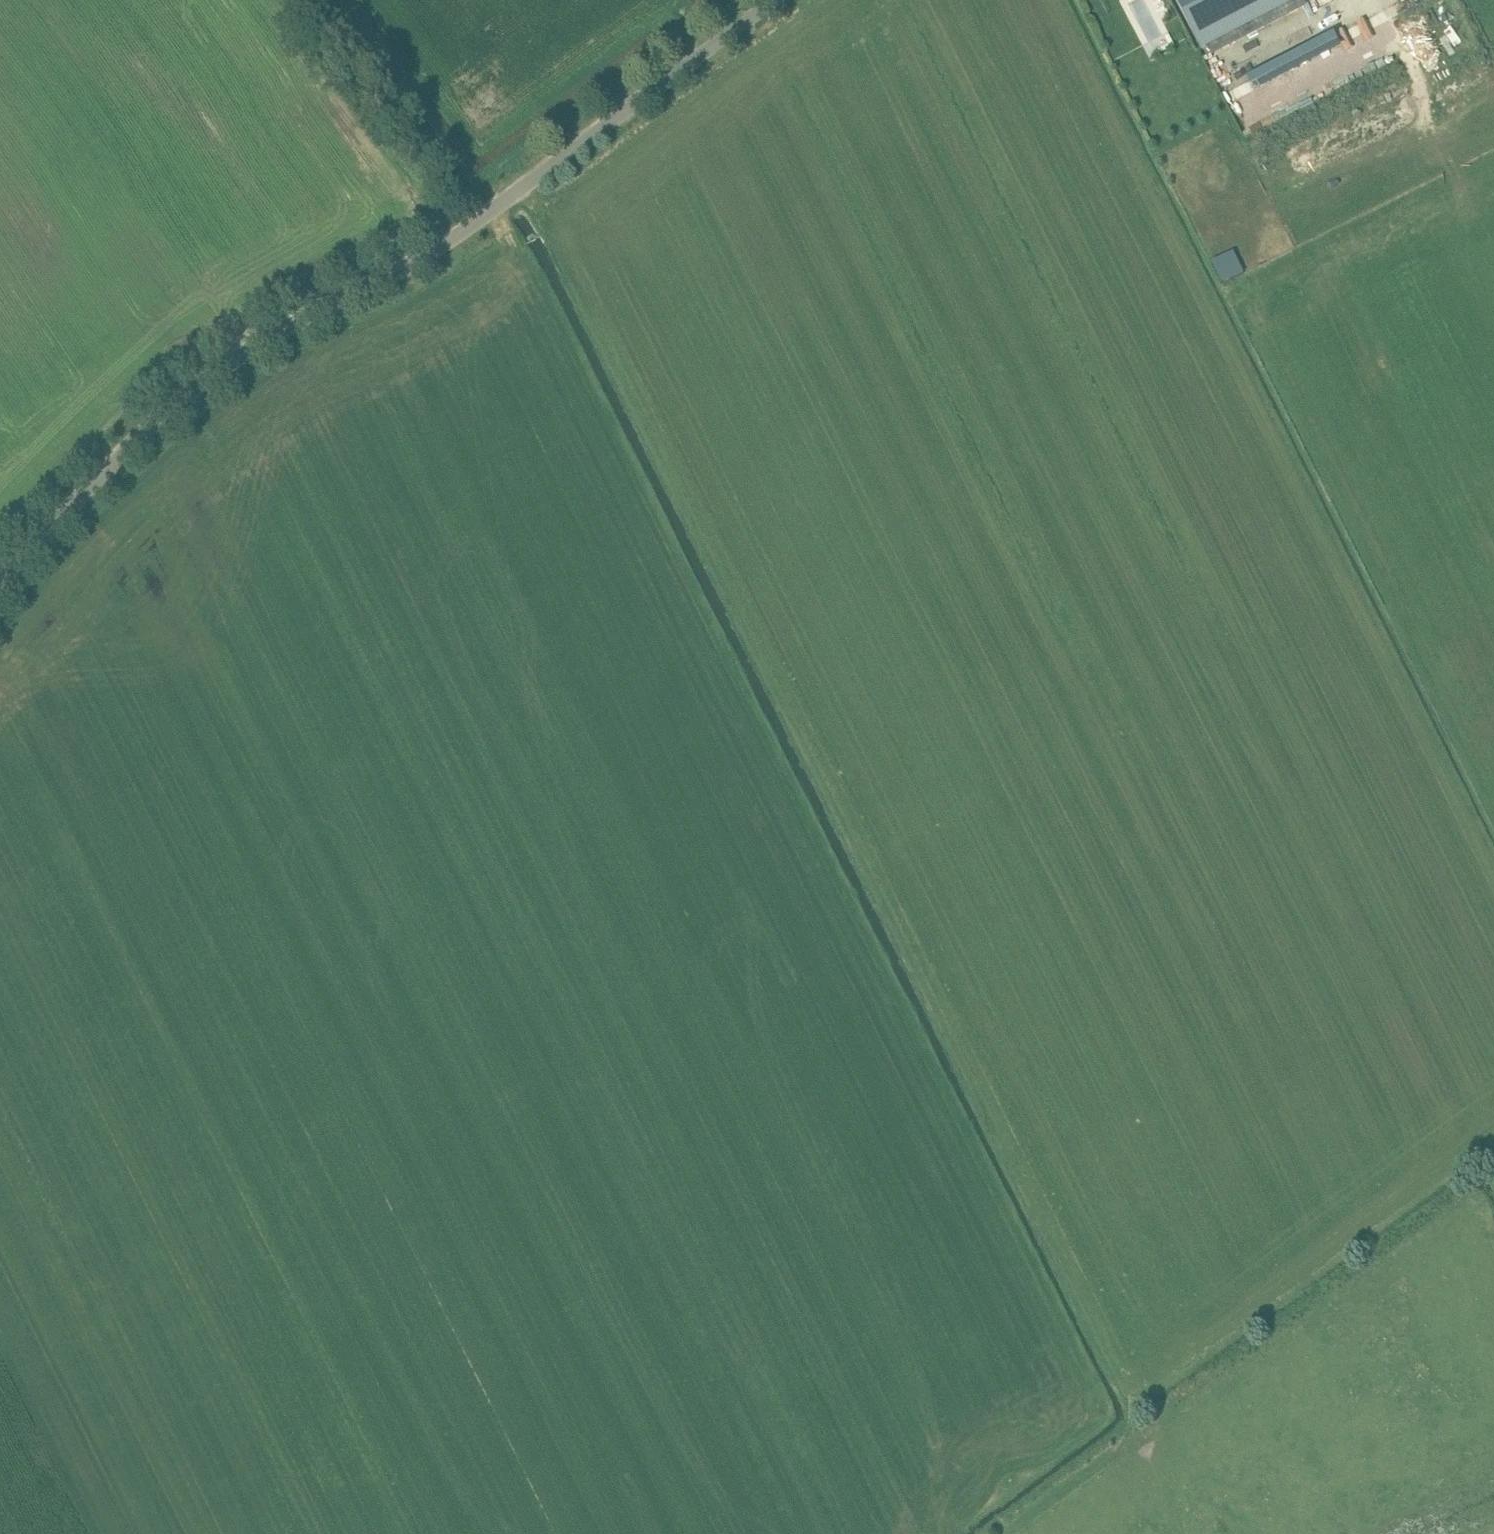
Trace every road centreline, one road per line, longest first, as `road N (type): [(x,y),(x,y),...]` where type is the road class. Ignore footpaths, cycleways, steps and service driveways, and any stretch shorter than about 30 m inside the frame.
road 1 (unclassified): [(0,591),(258,346),(358,297),(438,244),(770,0)]
road 2 (track): [(502,196),(353,0)]

